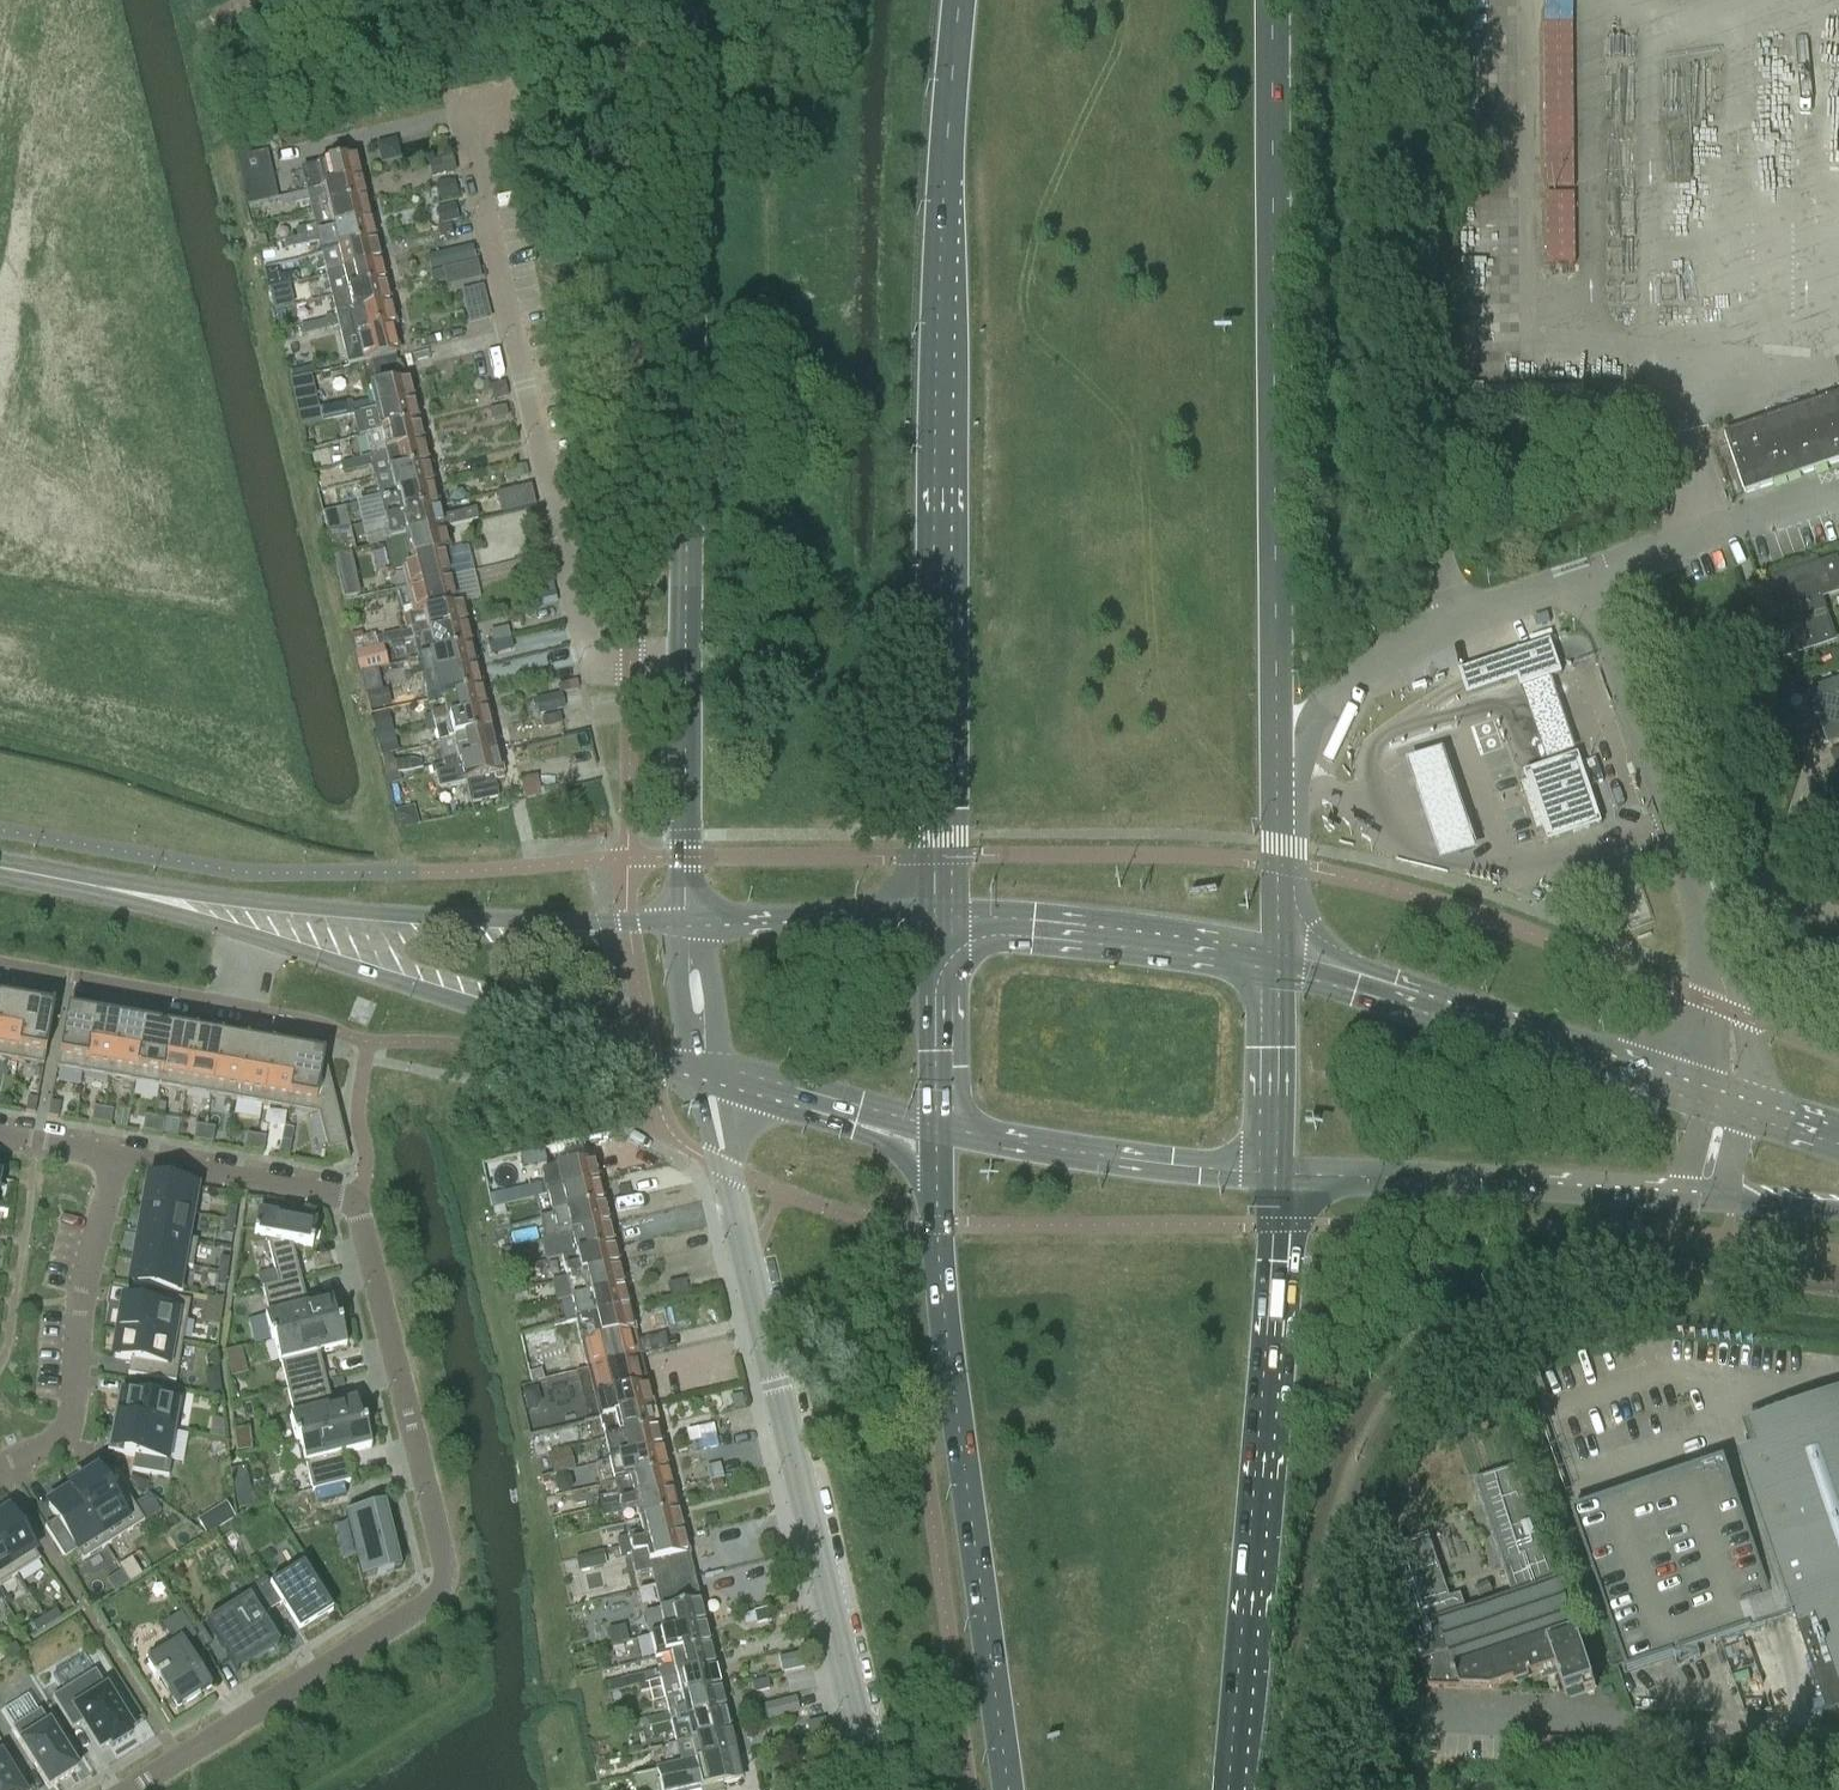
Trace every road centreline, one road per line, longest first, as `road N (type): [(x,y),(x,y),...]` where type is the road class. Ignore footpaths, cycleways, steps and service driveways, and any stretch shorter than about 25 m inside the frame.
road 1 (primary): [(957,0),(936,314),(934,914)]
road 2 (primary): [(1278,784),(1271,0)]
road 3 (residential): [(130,1789),(431,1601),(443,1583),(353,1201)]
road 4 (unclassified): [(868,1789),(704,1076)]
road 5 (unclassified): [(684,0),(685,674)]
road 6 (primary): [(934,1127),(942,1383),(1000,1789)]
road 7 (residential): [(456,126),(588,649),(685,674)]
road 8 (unclassified): [(1453,622),(1438,548),(1440,0)]
road 9 (primary): [(1232,1789),(1280,1273),(1278,1168)]
road 10 (tertiary): [(686,924),(325,911),(144,893)]
road 11 (tertiary): [(261,933),(704,1076)]
road 12 (tertiary): [(1717,1099),(1601,1057),(1277,967)]
road 13 (tertiary): [(1278,1168),(1699,1201)]
road 14 (unclassified): [(1441,1709),(1695,1736),(1838,1738)]
road 15 (residential): [(0,1467),(67,1427),(80,1298),(115,1153)]
road 16 (tertiary): [(1277,967),(1145,938),(934,914)]
road 17 (tertiary): [(934,1127),(1110,1155),(1278,1168)]
road 18 (unclassified): [(1700,894),(1588,574)]
road 19 (residential): [(0,966),(246,1006),(261,933)]
road 20 (unclassified): [(685,674),(686,924)]
road 21 (tertiary): [(934,914),(686,924)]
road 22 (unclassified): [(1278,784),(1325,708),(1453,622)]
road 23 (residential): [(353,1201),(115,1153)]
road 24 (tertiary): [(704,1076),(934,1127)]
road 25 (primary): [(934,914),(934,1127)]
road 26 (unclassified): [(1717,1099),(1720,1007),(1700,894)]
road 27 (primary): [(1278,1168),(1277,967)]
road 28 (primary): [(1277,967),(1278,784)]
road 29 (unclassified): [(1738,516),(1588,574)]
road 30 (unclassified): [(686,924),(704,1076)]
road 31 (tertiary): [(144,893),(0,866)]
road 32 (unclassified): [(1588,574),(1453,622)]
road 33 (tertiary): [(1699,1201),(1838,1214)]
road 34 (residential): [(1700,894),(1838,905)]
road 35 (tertiary): [(1838,1135),(1717,1099)]
road 36 (tertiary): [(144,893),(261,933)]

